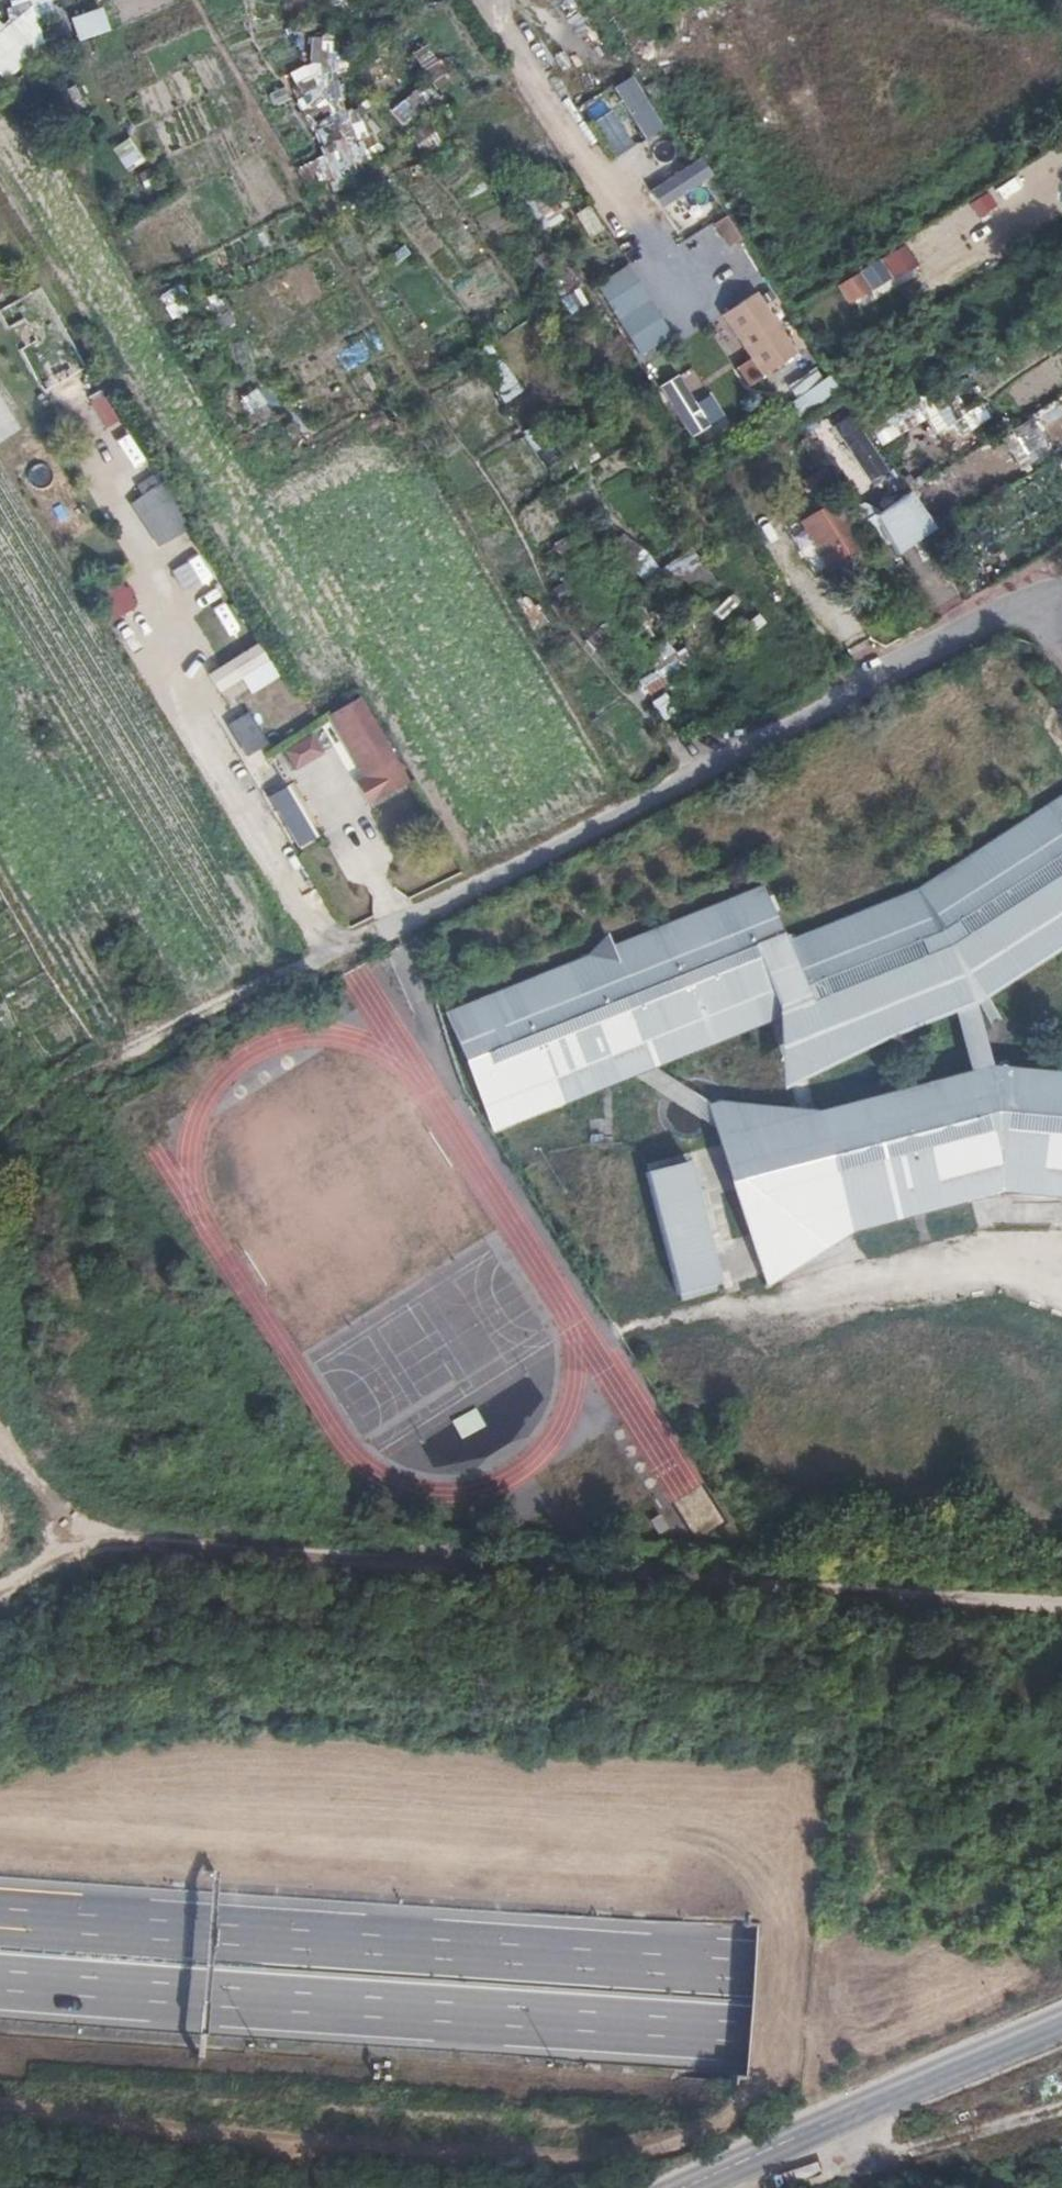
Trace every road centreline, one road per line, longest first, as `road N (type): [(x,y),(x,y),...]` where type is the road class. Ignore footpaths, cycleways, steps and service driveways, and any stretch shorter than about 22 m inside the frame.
road 1 (motorway): [(1061,1990),(0,1905)]
road 2 (motorway): [(0,1976),(1061,2054)]
road 3 (unclassified): [(88,1534),(1061,1602)]
road 4 (unclassified): [(1061,578),(344,946)]
road 5 (primary): [(1061,2022),(691,2187)]
road 6 (track): [(344,946),(86,1083),(51,1091)]
road 7 (track): [(757,2157),(907,2187)]
road 8 (track): [(0,1438),(88,1534)]

